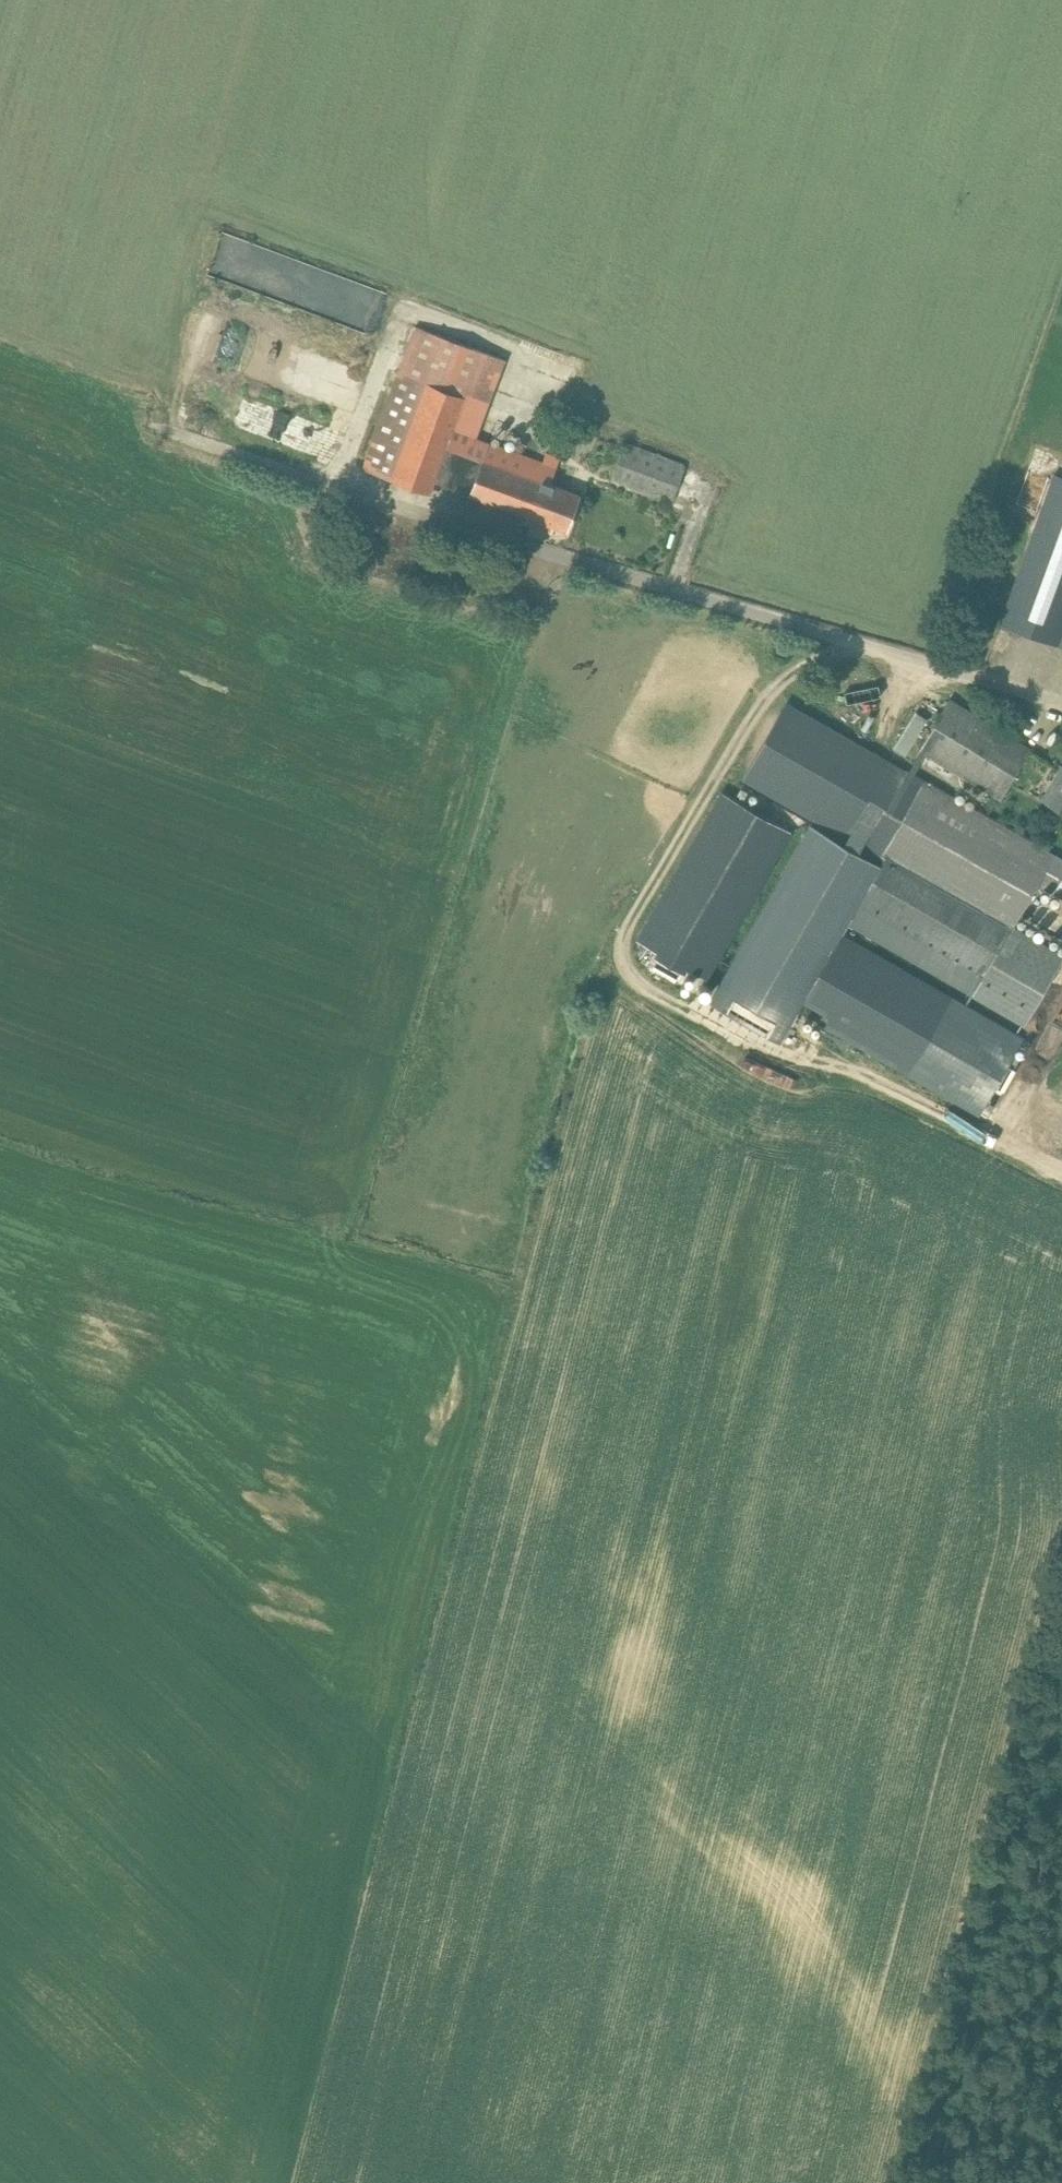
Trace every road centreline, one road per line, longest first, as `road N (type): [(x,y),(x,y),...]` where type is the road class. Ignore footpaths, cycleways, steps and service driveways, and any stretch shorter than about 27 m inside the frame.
road 1 (unclassified): [(1061,706),(169,431)]

